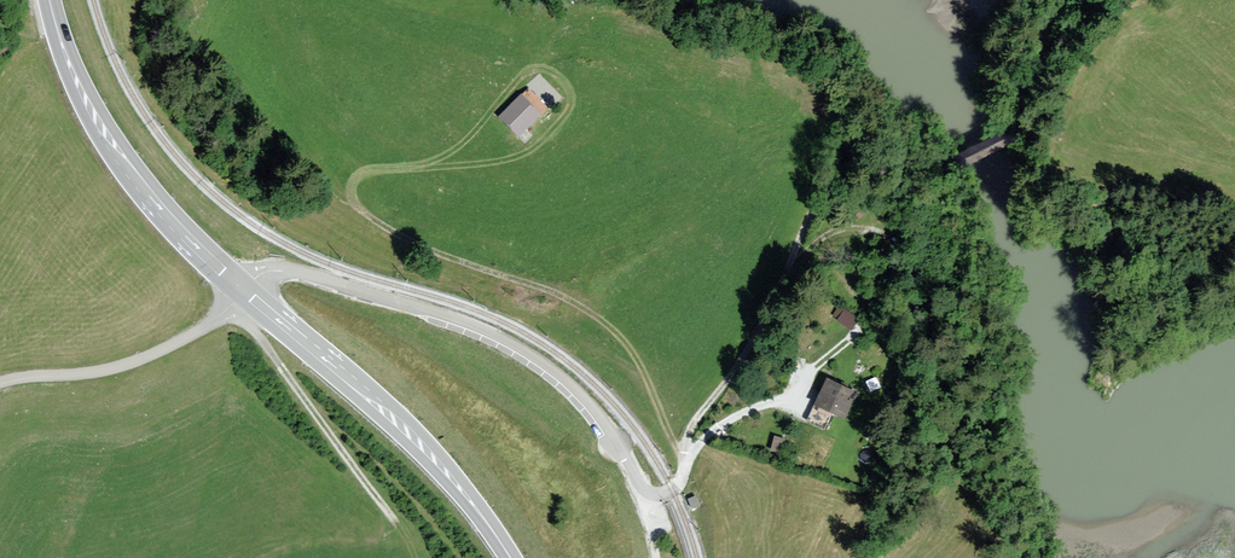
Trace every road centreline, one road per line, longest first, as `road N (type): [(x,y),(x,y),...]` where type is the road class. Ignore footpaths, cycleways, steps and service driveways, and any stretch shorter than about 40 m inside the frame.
road 1 (track): [(686,461),(639,362),(607,325),(543,288),(392,232),(352,194),(367,170),(525,154),(570,110),(568,85),(544,68),(528,70),(456,148),(427,162)]
road 2 (track): [(1065,0),(1027,78),(1014,135),(929,178),(863,163),(816,201),(748,355),(686,438),(689,451)]
road 3 (unclassified): [(242,292),(262,274),(293,271),(490,332),(577,390),(648,499)]
road 4 (secondary): [(511,557),(436,460),(242,292)]
road 5 (secondary): [(242,292),(121,161),(77,83),(49,0)]
road 6 (track): [(227,307),(257,334),(390,517)]
road 7 (unclassified): [(242,292),(208,325),(134,361),(0,383)]

